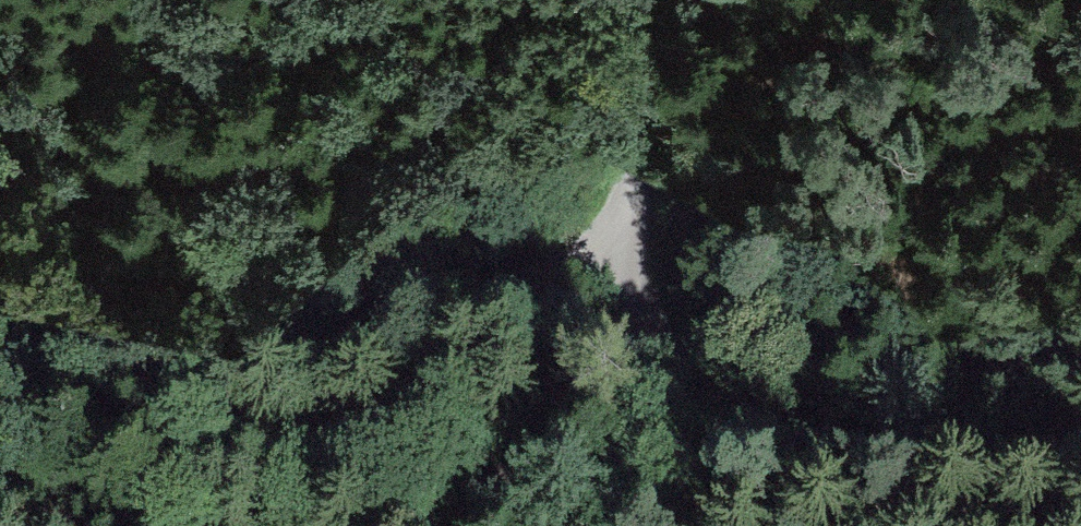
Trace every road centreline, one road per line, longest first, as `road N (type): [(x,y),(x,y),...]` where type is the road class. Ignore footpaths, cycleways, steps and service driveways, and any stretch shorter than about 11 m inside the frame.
road 1 (track): [(0,403),(494,295),(561,267),(596,235),(625,192),(642,137)]
road 2 (track): [(1080,514),(818,477),(741,434),(628,307),(596,235)]
road 3 (track): [(236,356),(360,408),(500,525)]
road 4 (track): [(628,307),(574,404),(435,525)]
road 5 (track): [(638,0),(642,137)]

